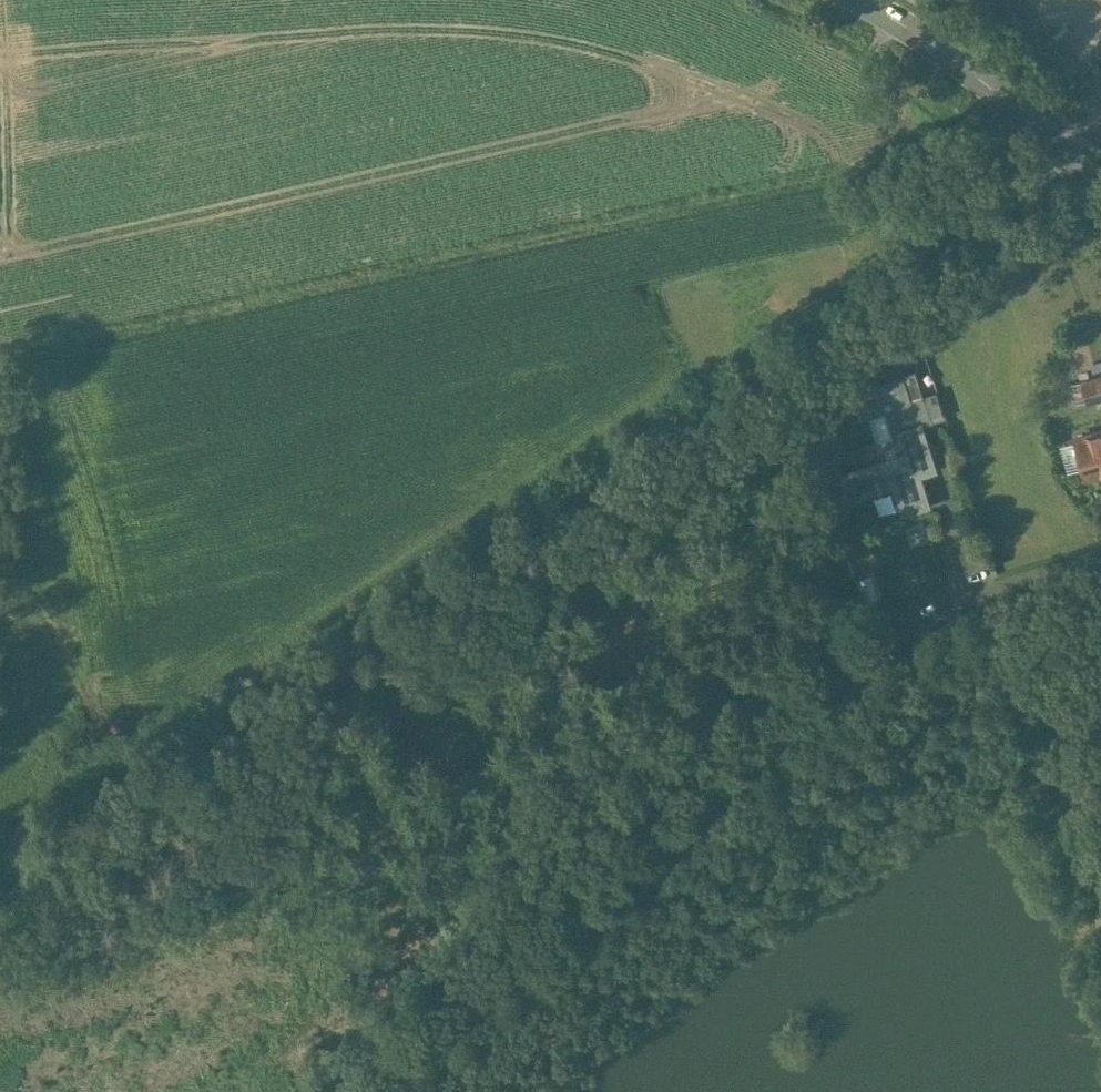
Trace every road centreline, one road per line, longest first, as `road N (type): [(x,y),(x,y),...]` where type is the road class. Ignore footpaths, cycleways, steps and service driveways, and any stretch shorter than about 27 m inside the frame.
road 1 (track): [(1077,166),(919,245),(123,771)]
road 2 (unclassified): [(347,1091),(883,649),(949,603),(1100,556)]
road 3 (secondary): [(1100,193),(989,84),(866,0)]

